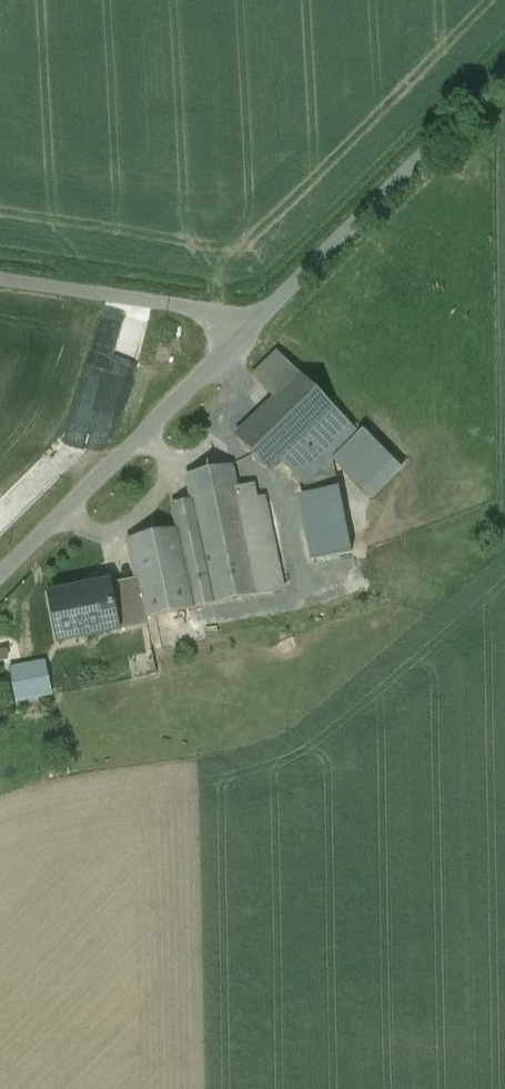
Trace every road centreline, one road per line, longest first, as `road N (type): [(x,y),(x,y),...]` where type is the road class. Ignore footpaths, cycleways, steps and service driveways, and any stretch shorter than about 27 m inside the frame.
road 1 (unclassified): [(0,566),(260,308)]
road 2 (unclassified): [(260,308),(504,70)]
road 3 (residential): [(0,276),(260,308)]

